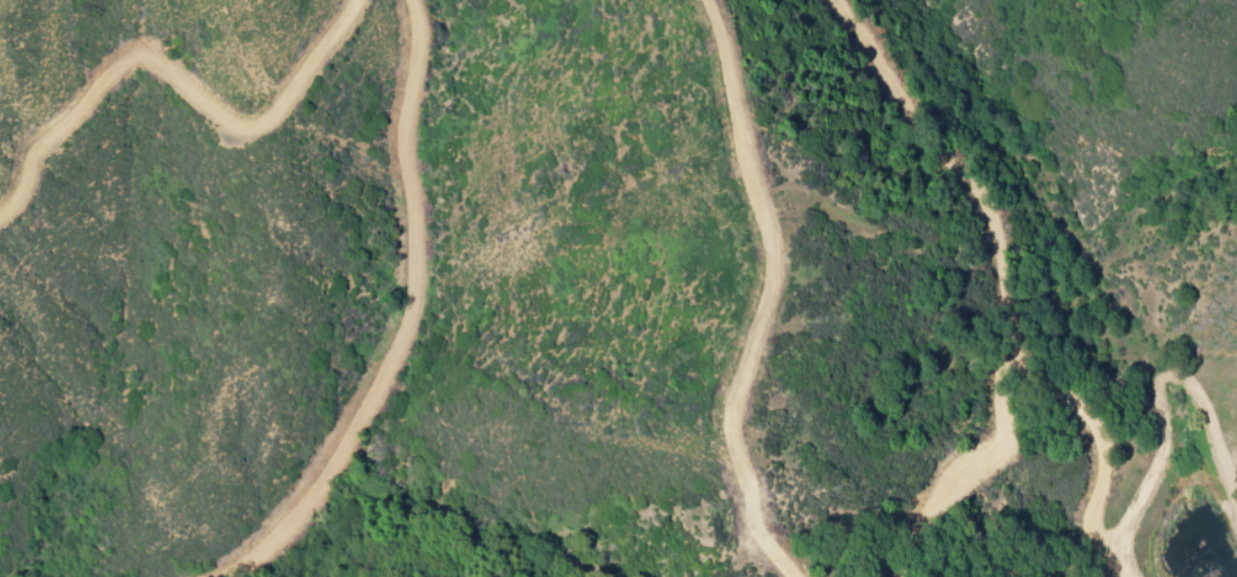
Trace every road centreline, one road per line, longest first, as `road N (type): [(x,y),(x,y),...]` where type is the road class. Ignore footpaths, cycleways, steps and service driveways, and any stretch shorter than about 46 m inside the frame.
road 1 (track): [(1011,340),(983,222),(832,0)]
road 2 (track): [(1054,576),(1068,540),(1100,502),(1108,436),(1039,379),(1011,340)]

